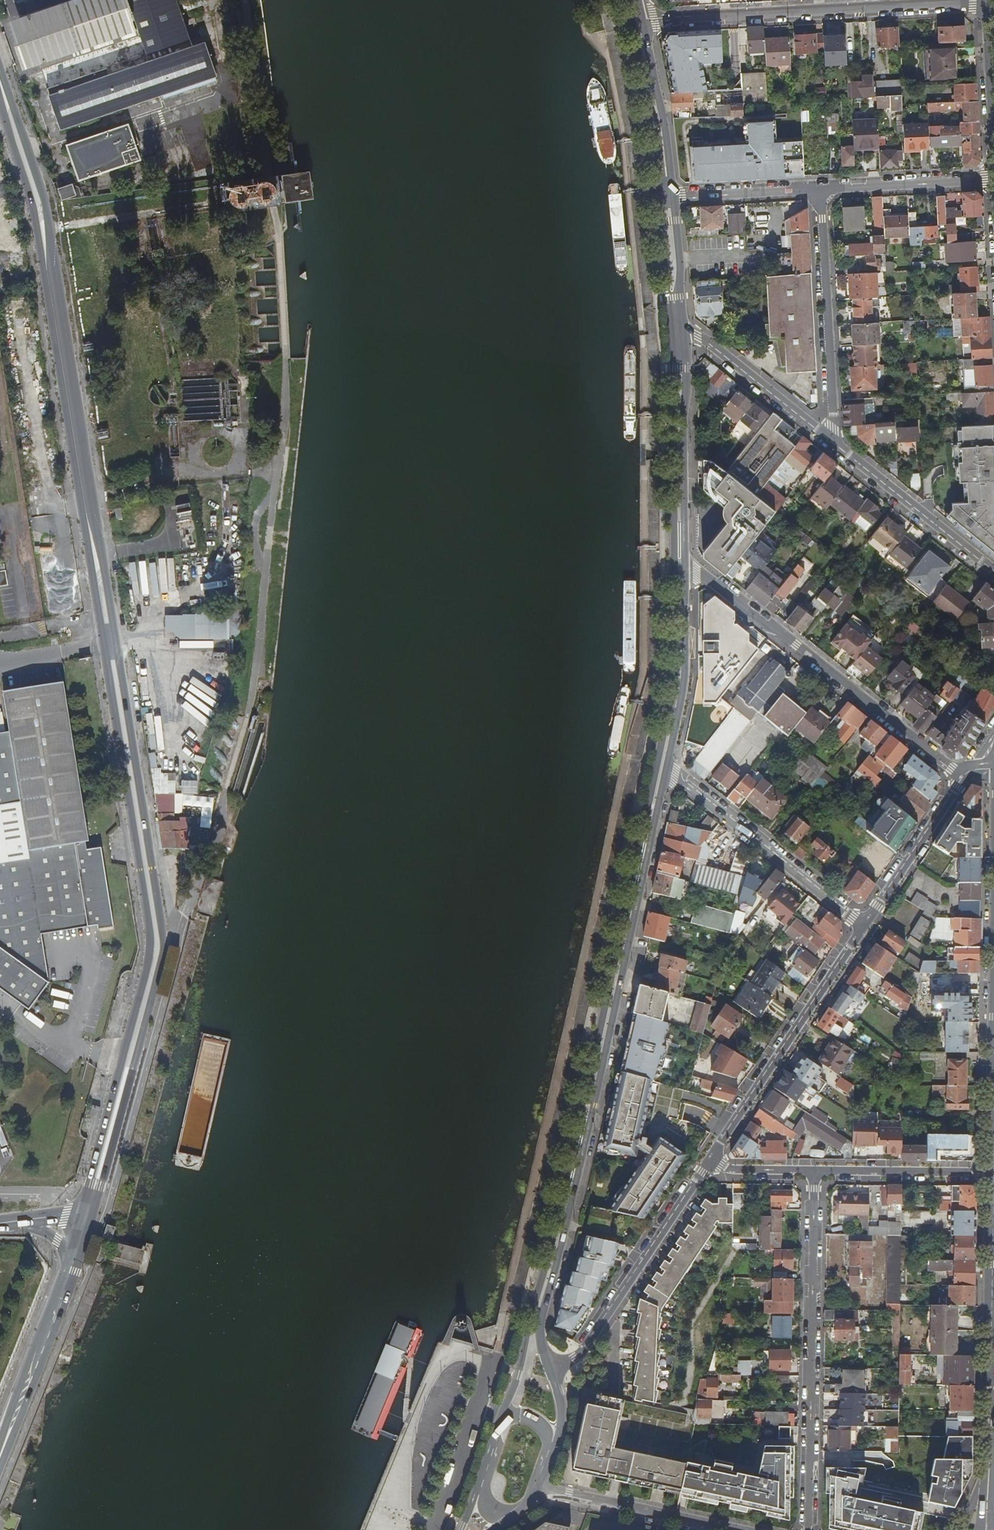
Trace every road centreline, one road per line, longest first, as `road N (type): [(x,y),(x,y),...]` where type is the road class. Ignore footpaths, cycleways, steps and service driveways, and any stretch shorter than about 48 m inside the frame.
road 1 (secondary): [(680,571),(669,710),(548,1259),(503,1414)]
road 2 (secondary): [(0,115),(37,227),(152,905)]
road 3 (secondary): [(551,1369),(541,1322),(666,767)]
road 4 (residential): [(815,1172),(811,1529)]
road 5 (residential): [(962,780),(708,577),(680,571)]
road 6 (residential): [(643,22),(989,2)]
road 7 (secondary): [(85,1224),(151,978),(152,905)]
road 8 (residential): [(704,1170),(864,922)]
road 9 (residential): [(987,1529),(992,1241)]
road 10 (residential): [(836,446),(821,189)]
road 11 (residential): [(551,1369),(588,1341),(704,1170)]
road 12 (residential): [(666,767),(864,922)]
road 13 (secondary): [(0,1452),(74,1258)]
road 14 (secondary): [(680,368),(674,424),(680,571)]
road 15 (residential): [(737,1529),(538,1488)]
road 16 (secondary): [(680,571),(680,368)]
road 17 (residential): [(993,567),(836,446)]
road 18 (secondary): [(666,767),(685,677),(680,571)]
road 19 (residential): [(836,446),(709,344),(678,333)]
road 20 (secondary): [(627,0),(667,180)]
road 21 (residential): [(993,1174),(815,1172)]
road 22 (residential): [(864,922),(962,780)]
road 23 (residential): [(821,189),(993,179)]
road 24 (secondary): [(667,180),(666,129),(643,22)]
road 25 (residential): [(667,195),(821,189)]

